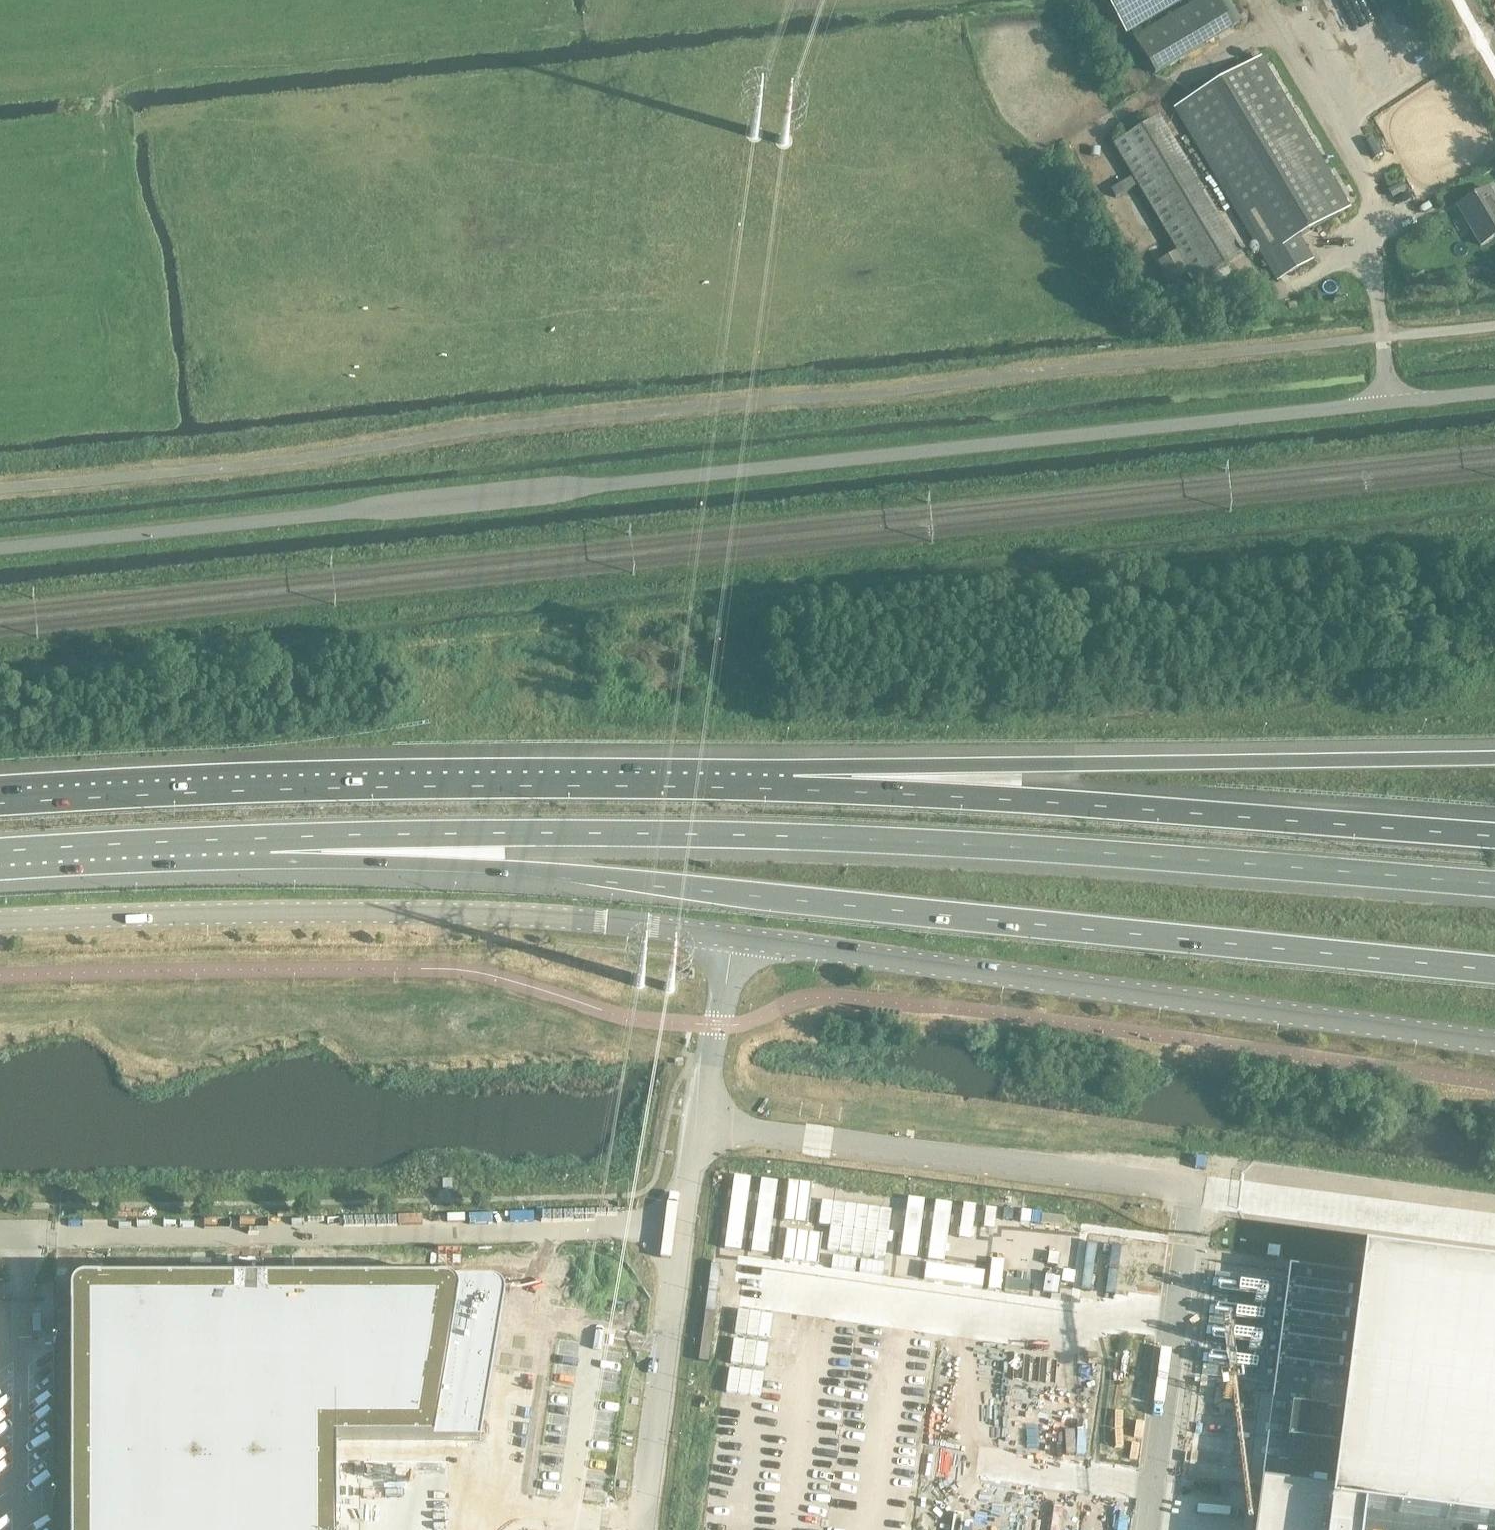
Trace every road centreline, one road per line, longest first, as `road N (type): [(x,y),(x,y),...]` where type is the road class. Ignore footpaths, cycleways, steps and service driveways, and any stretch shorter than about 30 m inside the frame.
road 1 (unclassified): [(0,550),(1494,392)]
road 2 (motorway): [(270,838),(1494,971)]
road 3 (motorway): [(270,838),(581,832),(881,840),(1494,883)]
road 4 (motorway): [(794,790),(363,787),(0,803)]
road 5 (secondary): [(728,935),(1494,1043)]
road 6 (secondary): [(0,924),(335,914),(563,919),(728,935)]
road 7 (motorway): [(1494,838),(794,790)]
road 8 (motorway): [(1494,757),(981,770),(794,790)]
road 9 (unclassified): [(678,1226),(0,1234)]
road 10 (unclassified): [(696,1127),(1190,1183)]
road 11 (track): [(1262,0),(1372,194),(1390,403)]
road 12 (track): [(1190,1183),(1494,1220)]
road 13 (unclassified): [(678,1226),(638,1529)]
road 14 (motorway): [(0,851),(270,838)]
road 15 (track): [(1090,0),(1145,83),(1165,90),(1279,30)]
road 16 (track): [(1165,90),(1092,136),(1083,155),(1154,276)]
road 17 (unclassified): [(728,935),(696,1127)]

